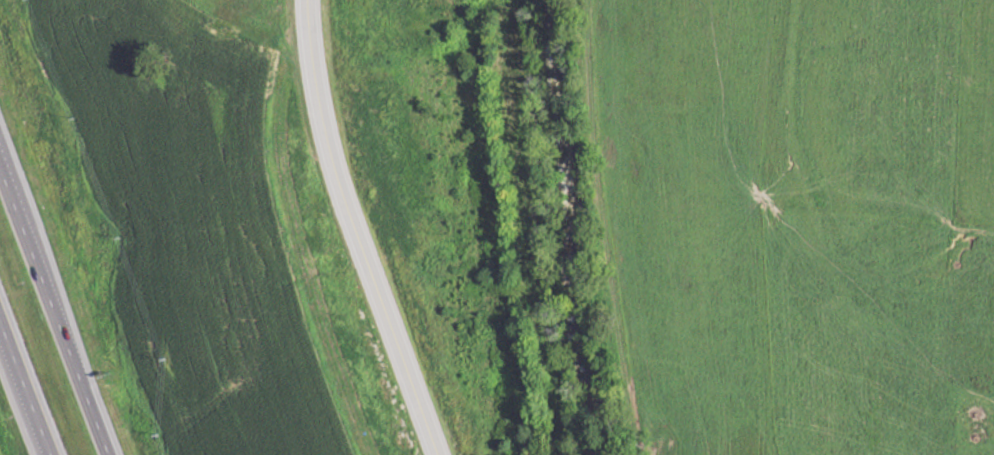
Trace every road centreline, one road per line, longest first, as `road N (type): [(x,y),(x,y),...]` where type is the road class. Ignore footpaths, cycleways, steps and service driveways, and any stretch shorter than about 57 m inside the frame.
road 1 (residential): [(307,0),(324,145),(439,454)]
road 2 (motorway): [(107,454),(0,169)]
road 3 (motorway): [(0,319),(51,454)]

